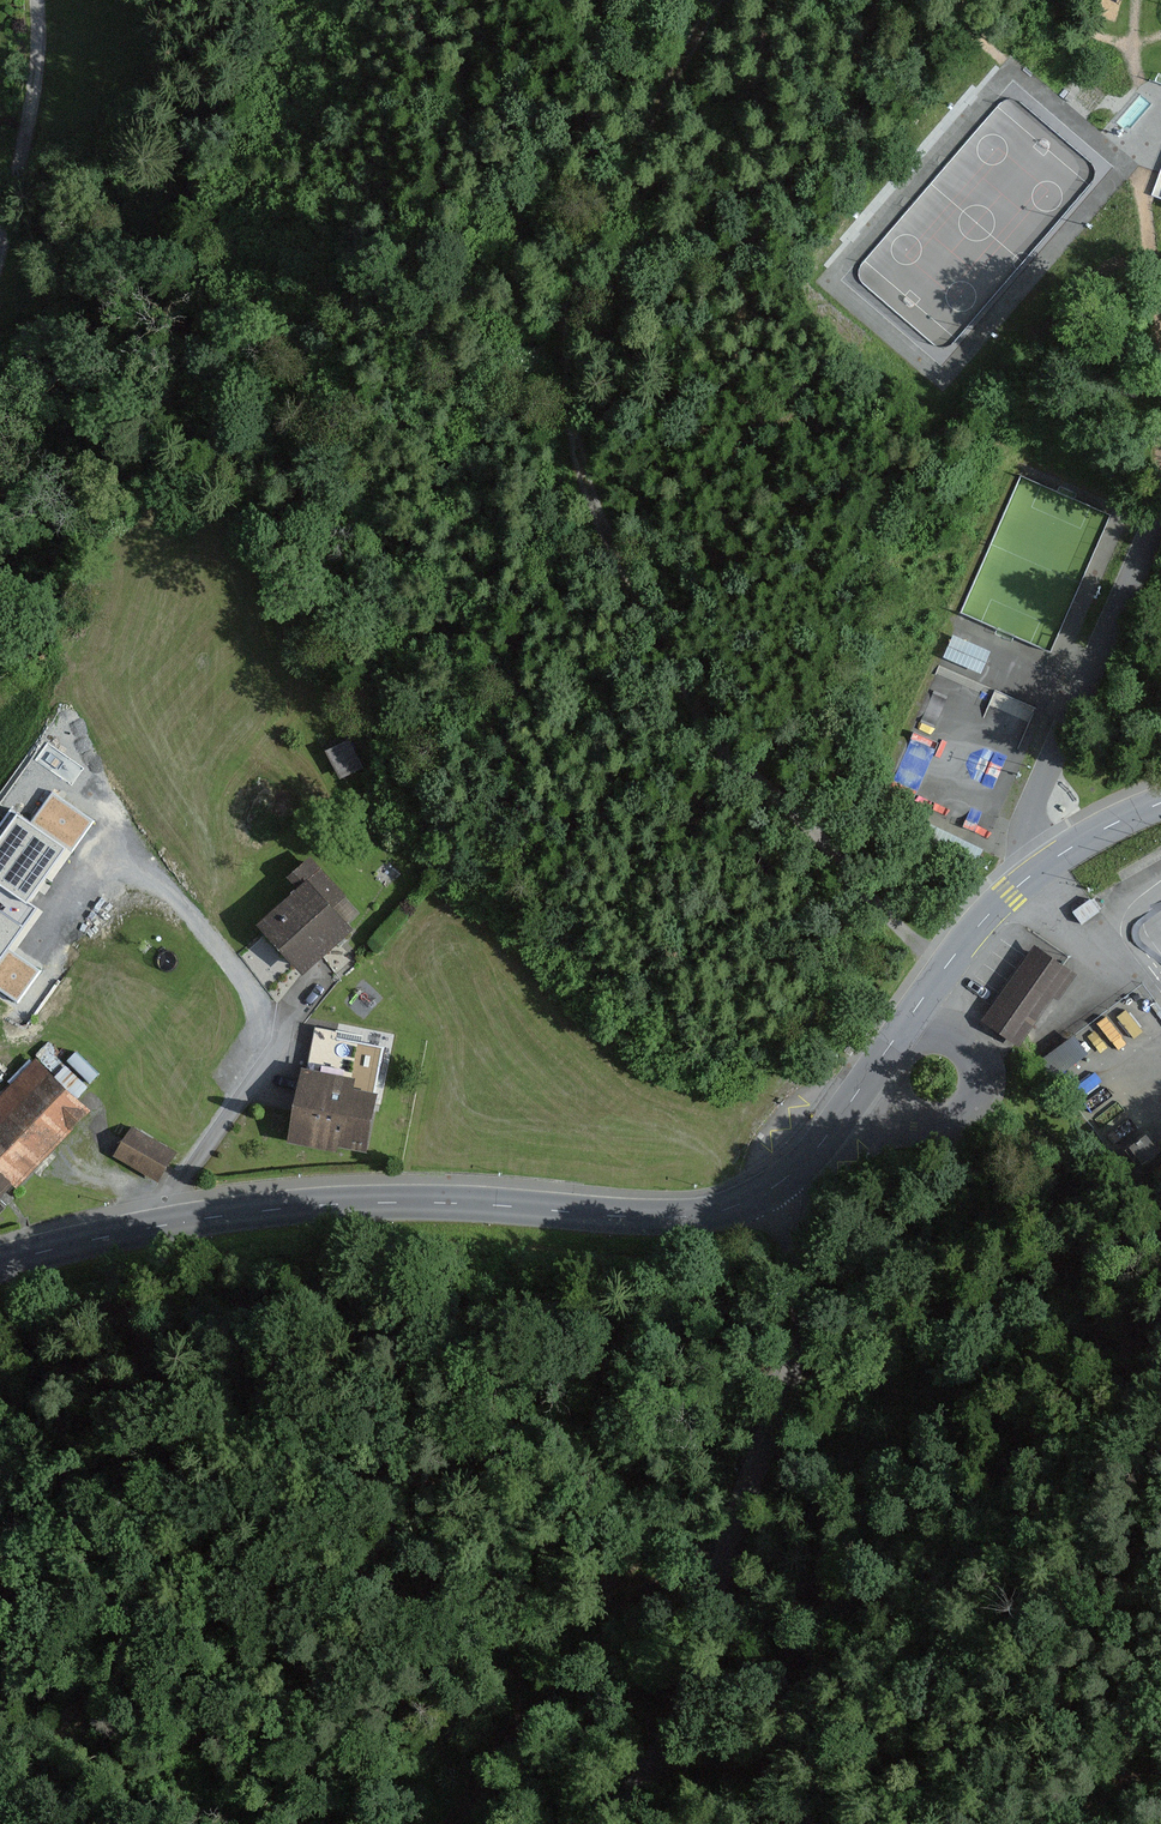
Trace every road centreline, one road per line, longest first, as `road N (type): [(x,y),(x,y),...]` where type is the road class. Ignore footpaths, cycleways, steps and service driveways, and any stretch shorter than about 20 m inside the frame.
road 1 (track): [(720,0),(584,244),(566,357),(586,497),(719,735),(944,969)]
road 2 (tertiary): [(0,1263),(170,1223),(313,1203),(691,1215),(736,1208),(770,1190)]
road 3 (unclassified): [(608,1823),(674,1693),(781,1371),(788,1221),(770,1190)]
road 4 (tertiary): [(770,1190),(822,1142),(944,969),(1007,894),(1050,860)]
road 5 (track): [(467,1823),(588,1674),(723,1551)]
road 6 (residential): [(1160,517),(1041,796),(1033,828),(1050,860)]
road 7 (track): [(0,250),(45,54),(44,0)]
road 8 (tertiary): [(1050,860),(1160,802)]

